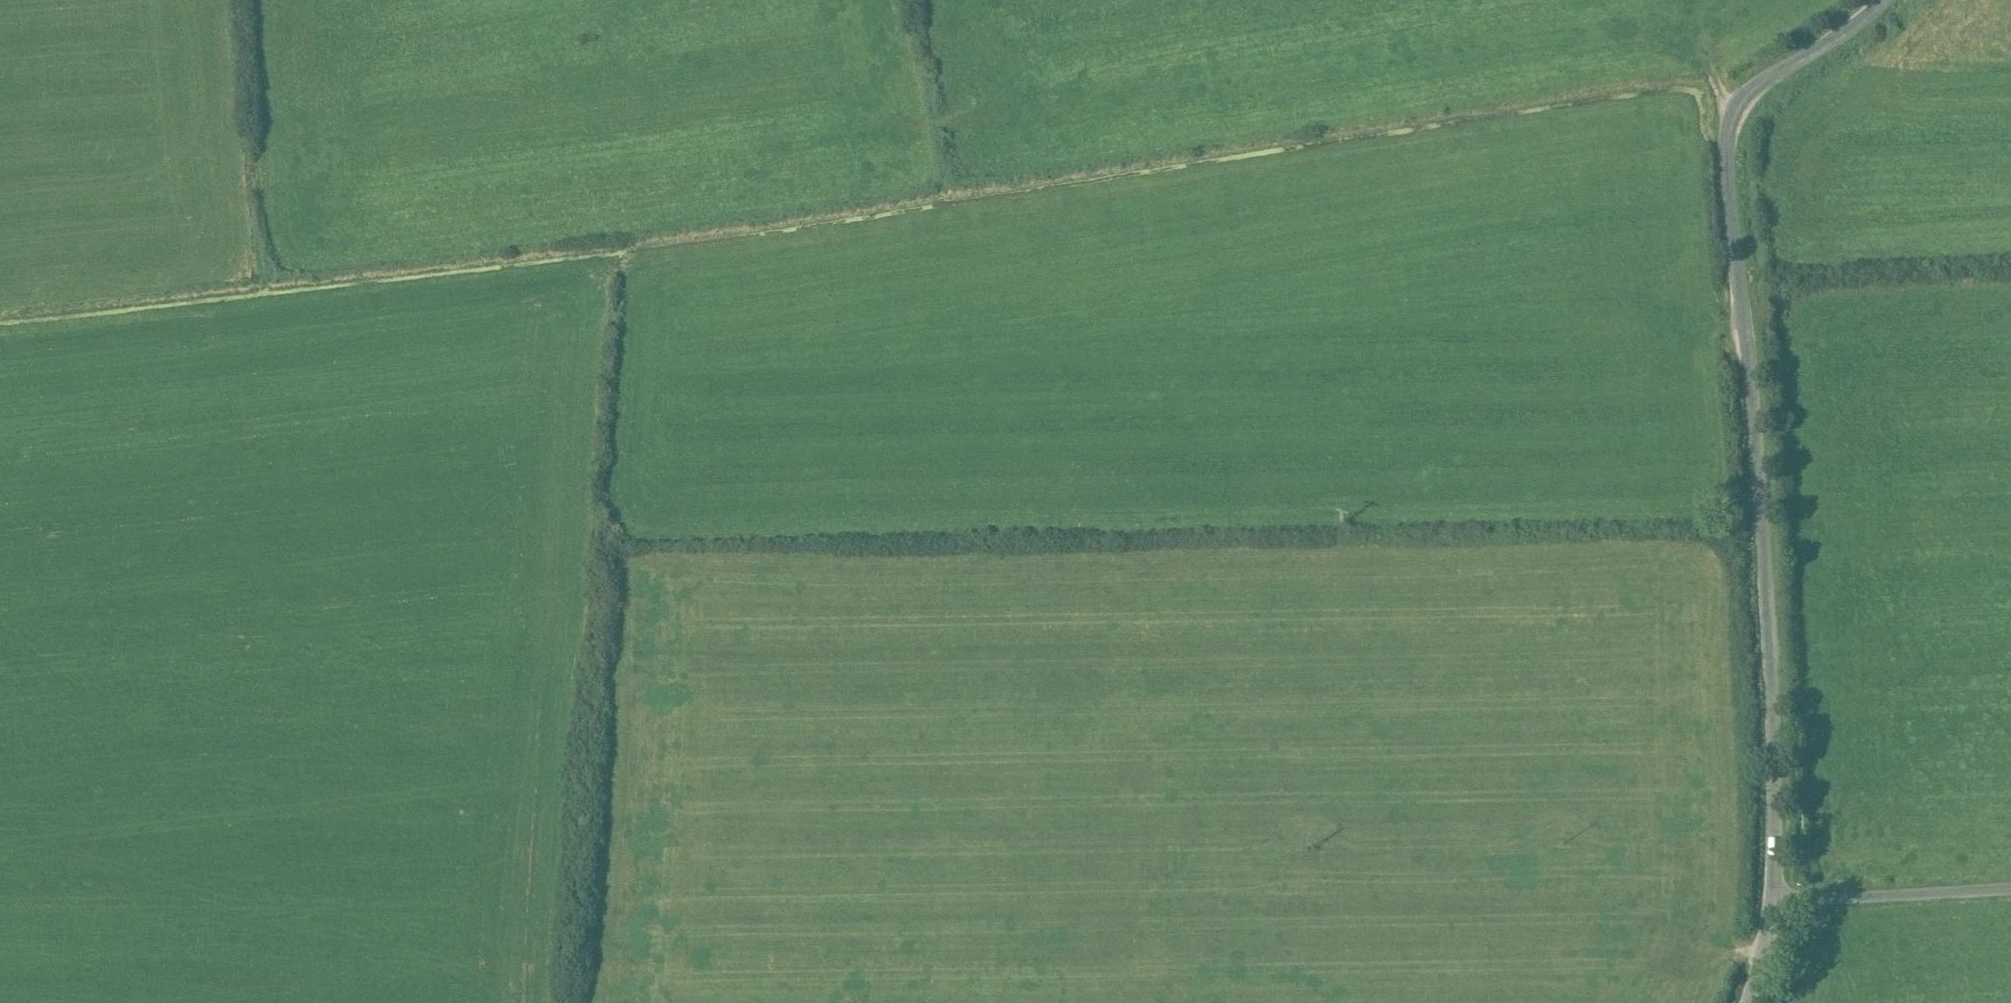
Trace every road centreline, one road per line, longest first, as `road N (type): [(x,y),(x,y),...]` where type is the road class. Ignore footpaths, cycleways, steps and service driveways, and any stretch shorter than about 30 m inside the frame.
road 1 (unclassified): [(1748,1002),(1774,905),(1778,812),(1730,147),(1735,112),(1754,87),(1886,0)]

